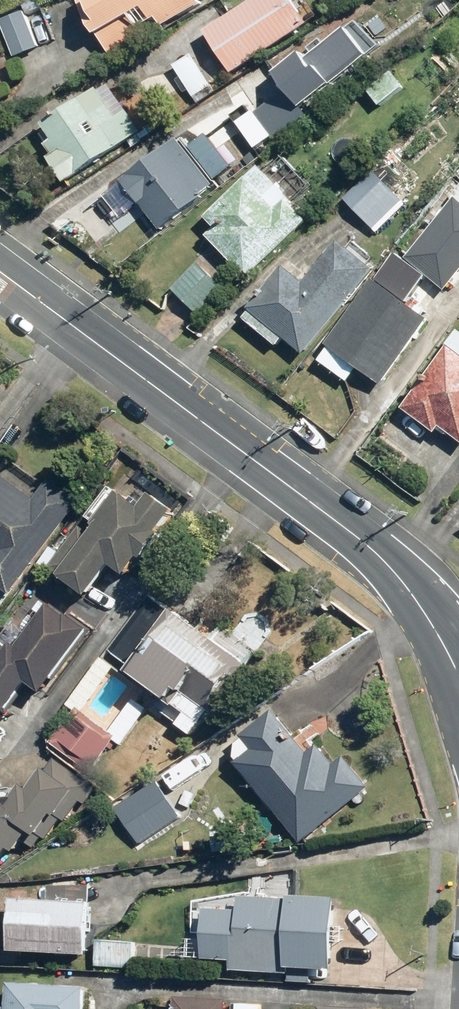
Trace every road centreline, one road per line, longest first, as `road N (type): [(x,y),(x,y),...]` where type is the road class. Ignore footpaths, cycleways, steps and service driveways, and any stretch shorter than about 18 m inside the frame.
road 1 (secondary): [(458,660),(428,605),(389,564),(0,273)]

